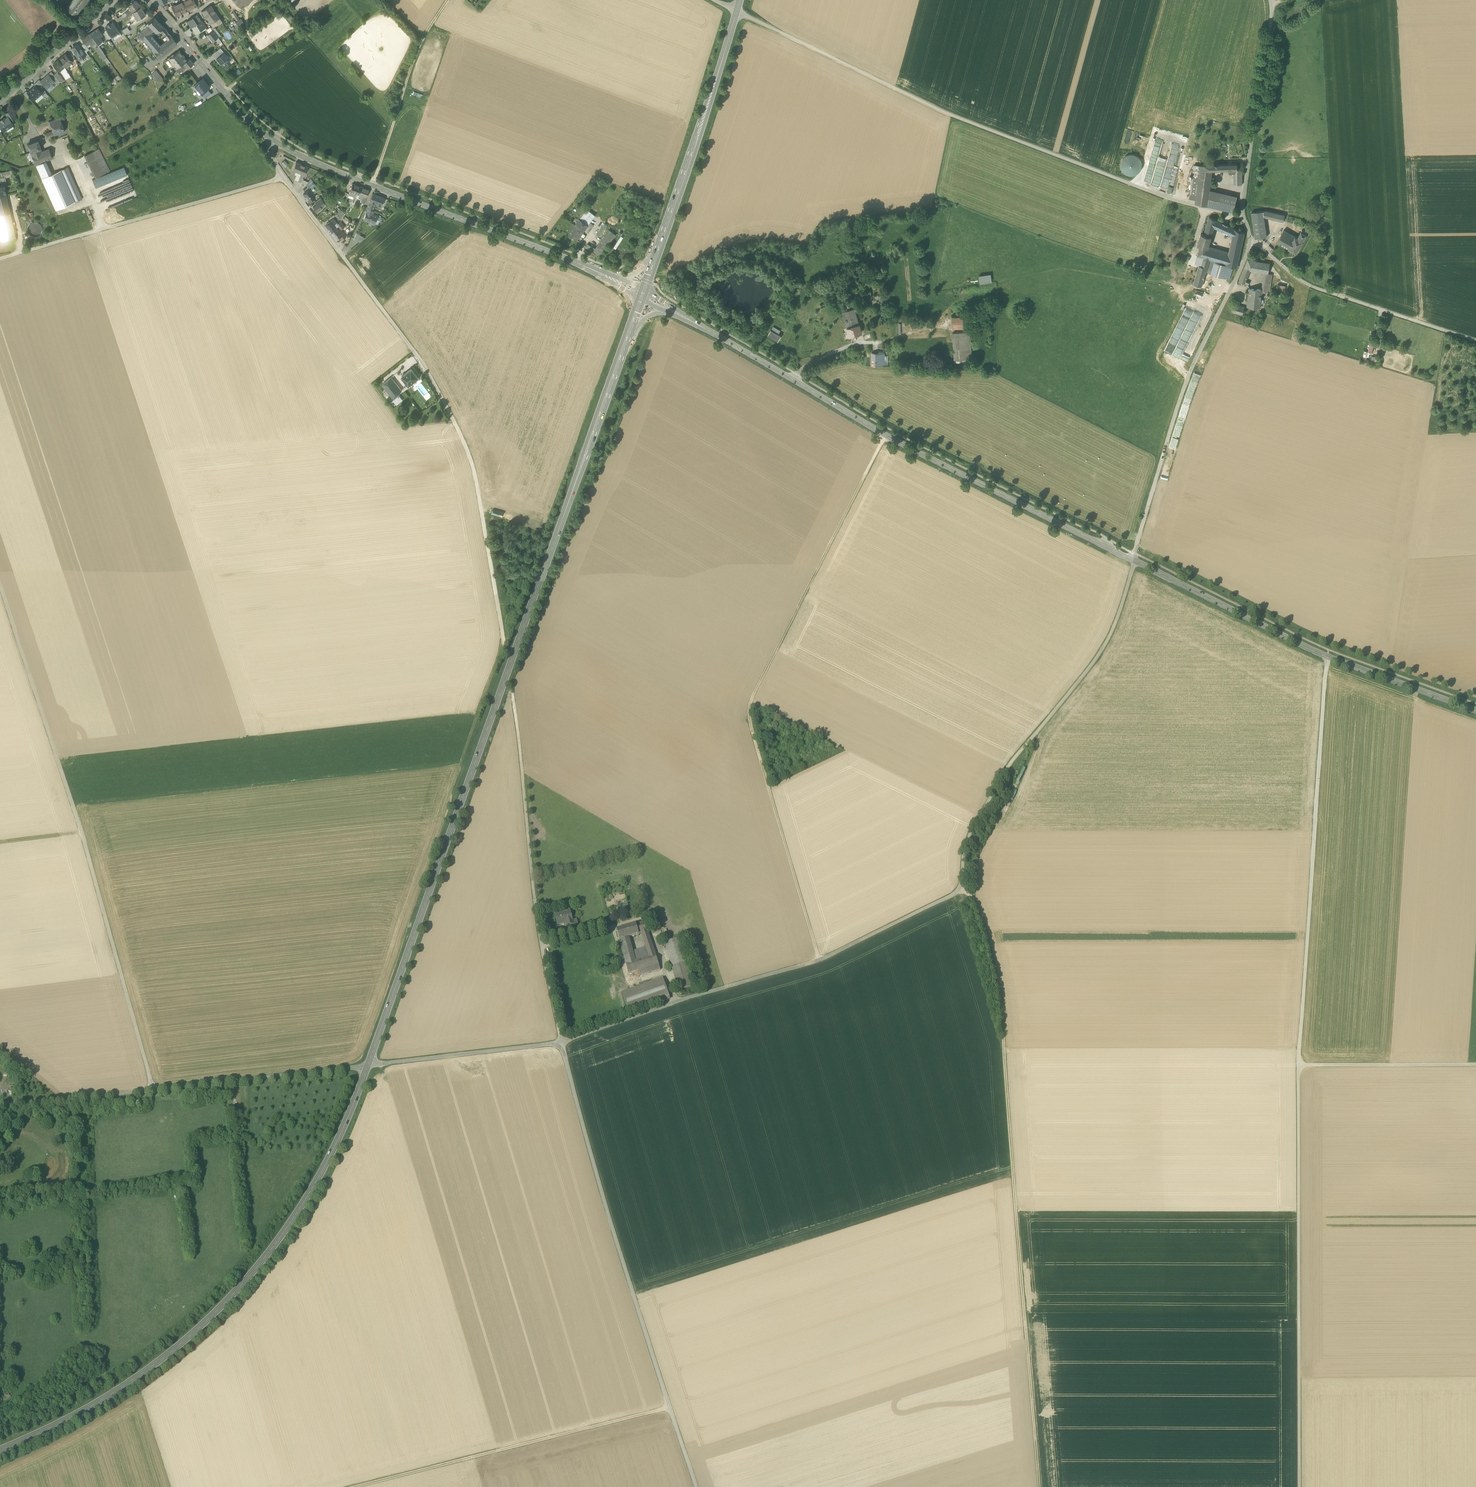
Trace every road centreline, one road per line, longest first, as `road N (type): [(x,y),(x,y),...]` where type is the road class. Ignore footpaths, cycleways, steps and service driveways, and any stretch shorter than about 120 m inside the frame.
road 1 (primary): [(626,342),(357,1094),(323,1168),(274,1245),(172,1350),(98,1401),(0,1448)]
road 2 (track): [(1039,1486),(999,990),(981,917),(961,888)]
road 3 (track): [(819,959),(749,711),(885,435)]
road 4 (track): [(1244,215),(1171,200),(950,115),(737,10)]
road 5 (track): [(819,959),(961,888),(970,833),(1010,763),(1109,638),(1133,561)]
road 6 (track): [(0,587),(83,835),(153,1091)]
road 7 (secondary): [(1133,561),(885,435),(673,311)]
road 8 (unclassified): [(697,1486),(561,1042)]
road 9 (track): [(1300,1486),(1298,1066)]
road 10 (track): [(450,412),(472,460),(504,643),(447,809)]
road 11 (track): [(1298,1066),(1327,659)]
road 12 (secondary): [(1475,712),(1327,659),(1133,561)]
road 13 (track): [(367,1065),(0,1104)]
road 14 (tertiary): [(599,272),(273,140)]
road 15 (unclassified): [(1133,561),(1181,394),(1251,241)]
road 16 (unclassified): [(273,140),(272,159),(417,355),(450,412)]
road 17 (track): [(670,1407),(357,1486)]
road 18 (track): [(0,258),(284,176)]
road 19 (unclassified): [(1251,241),(1313,287),(1475,340)]
road 20 (primary): [(737,10),(660,238)]
road 21 (track): [(536,912),(513,695)]
road 22 (unclassified): [(1271,0),(1244,215)]
road 23 (track): [(447,0),(418,47),(372,185)]
road 24 (track): [(1475,1064),(1298,1066)]
road 25 (unclassified): [(0,99),(116,0)]
road 26 (tertiary): [(273,140),(171,27)]

